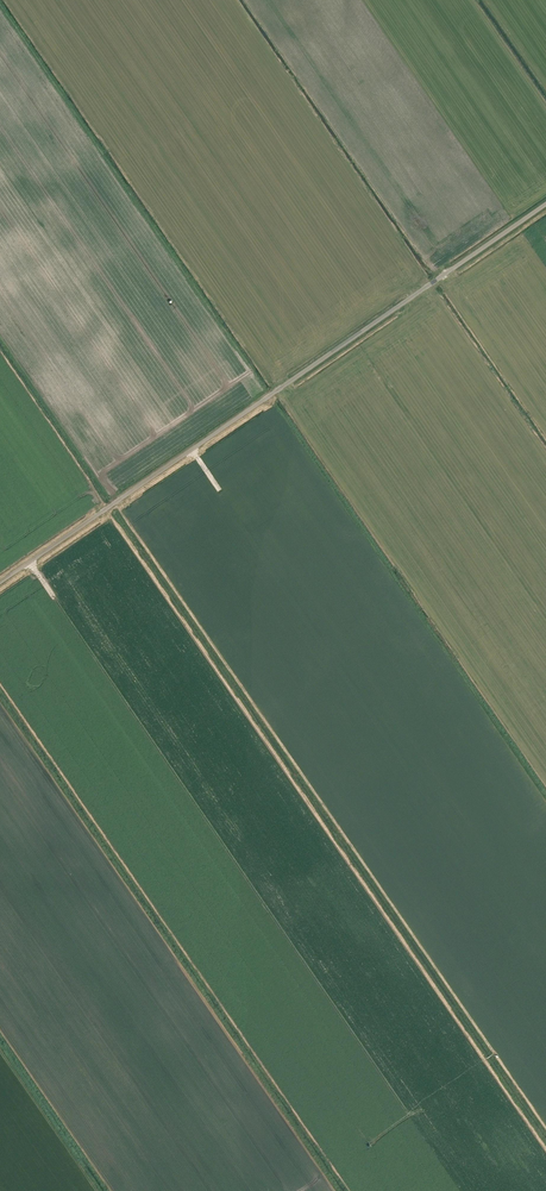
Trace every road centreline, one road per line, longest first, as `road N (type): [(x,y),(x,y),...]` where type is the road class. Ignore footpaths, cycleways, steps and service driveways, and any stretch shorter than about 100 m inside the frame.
road 1 (unclassified): [(0,582),(545,204)]

